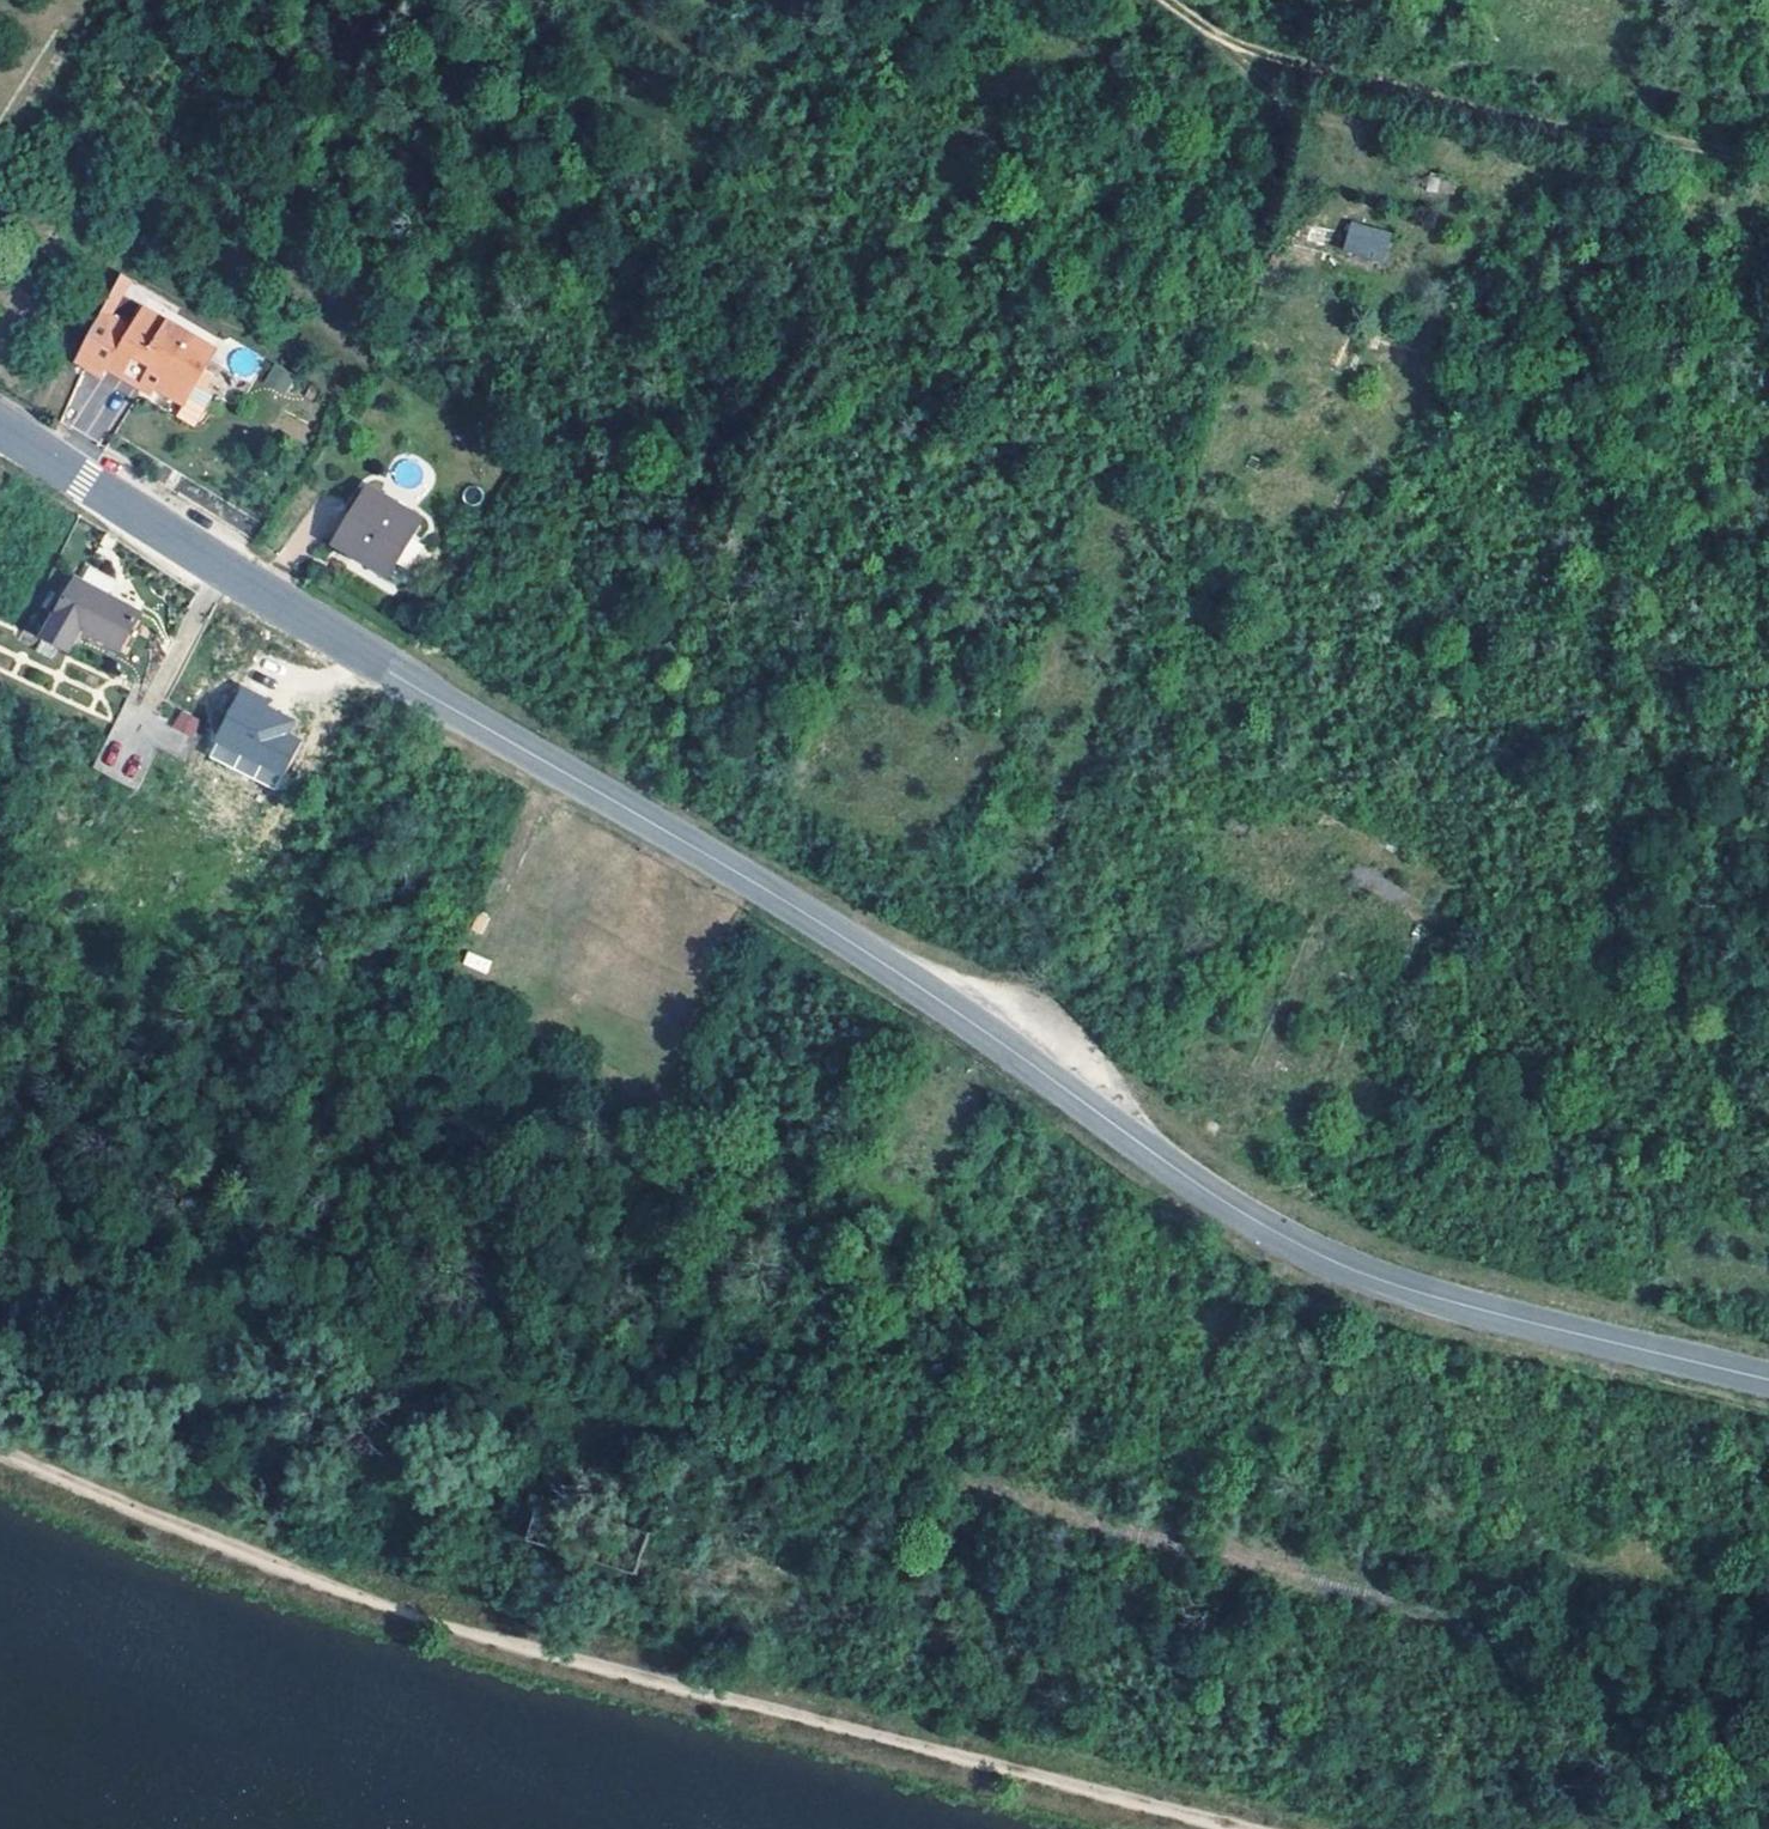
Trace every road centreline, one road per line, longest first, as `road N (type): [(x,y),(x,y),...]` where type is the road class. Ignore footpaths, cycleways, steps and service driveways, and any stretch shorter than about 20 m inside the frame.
road 1 (secondary): [(0,427),(385,668),(808,915),(1237,1210),(1301,1245),(1423,1295),(1768,1380)]
road 2 (track): [(1241,1828),(477,1632),(301,1574),(0,1448)]
road 3 (track): [(1170,0),(1220,42),(1479,106),(1768,163)]

